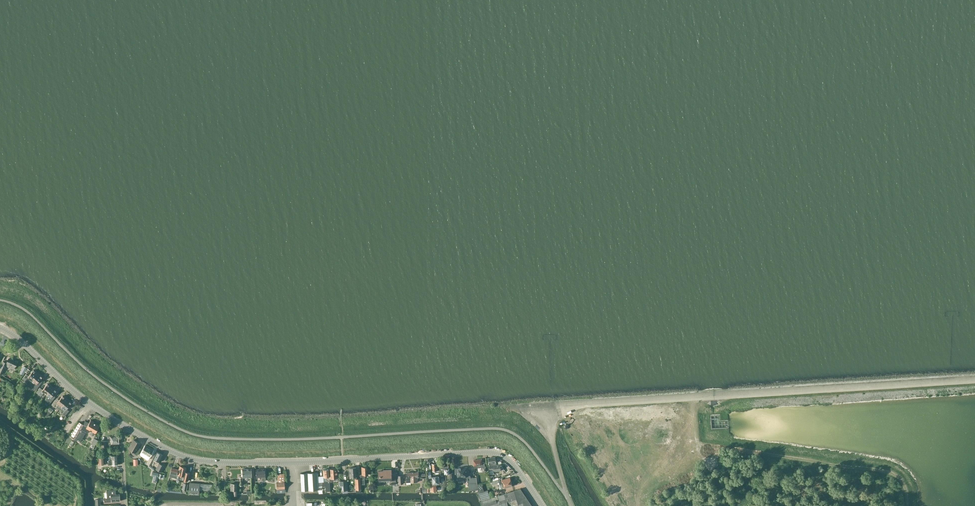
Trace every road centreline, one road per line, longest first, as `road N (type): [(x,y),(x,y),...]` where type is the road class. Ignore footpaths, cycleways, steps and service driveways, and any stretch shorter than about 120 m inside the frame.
road 1 (tertiary): [(121,424),(176,454),(225,463),(494,453),(513,464),(542,505)]
road 2 (tertiary): [(0,328),(121,424)]

